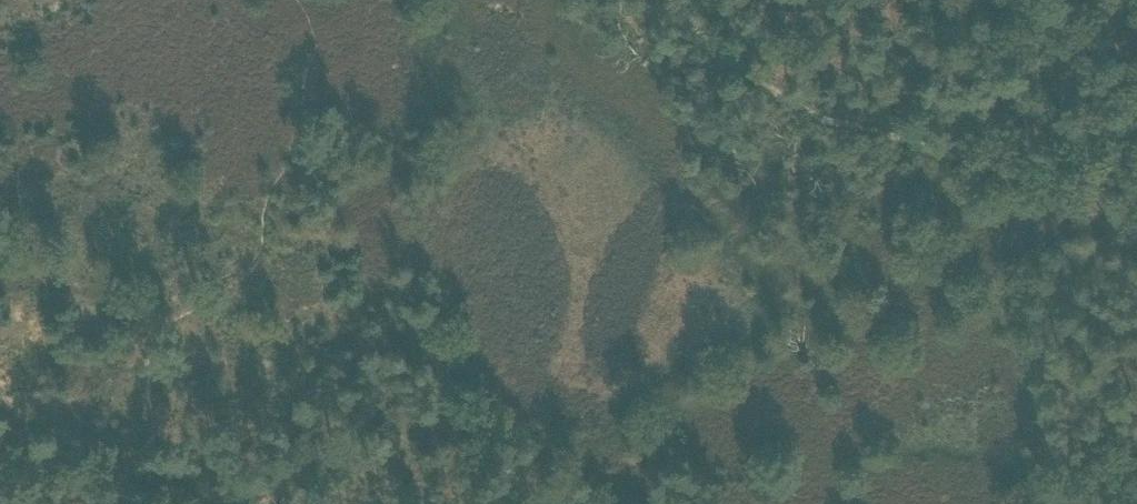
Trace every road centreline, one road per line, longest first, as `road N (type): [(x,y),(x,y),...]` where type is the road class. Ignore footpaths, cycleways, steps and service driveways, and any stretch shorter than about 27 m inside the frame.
road 1 (track): [(714,0),(764,60),(896,114),(1028,127),(1136,175)]

